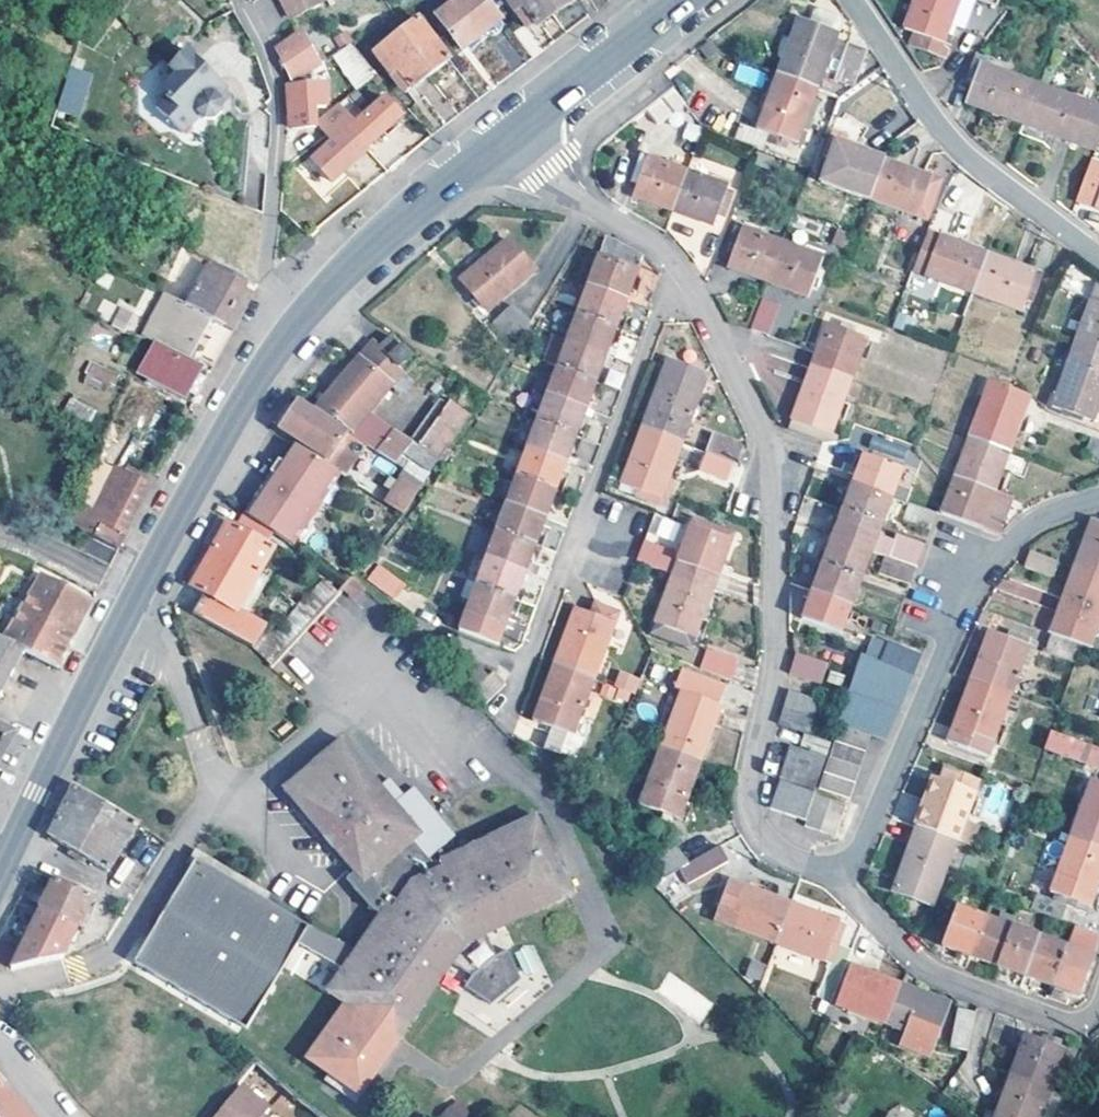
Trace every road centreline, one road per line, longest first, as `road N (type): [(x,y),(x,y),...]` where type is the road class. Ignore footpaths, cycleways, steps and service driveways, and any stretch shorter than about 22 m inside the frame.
road 1 (secondary): [(0,871),(192,488),(257,380),(326,294),(397,223),(514,134)]
road 2 (residential): [(676,266),(766,446),(776,634),(752,771),(752,821),(776,853),(836,867)]
road 3 (residential): [(676,266),(502,731)]
road 4 (residential): [(836,867),(864,837),(988,569),(1038,521),(1098,499)]
road 5 (residential): [(1098,257),(955,146),(852,0)]
road 6 (residential): [(836,867),(861,909),(934,974),(1054,1021),(1087,1021),(1098,1011)]
road 7 (secondary): [(514,134),(695,0)]
road 8 (residential): [(514,134),(577,199),(652,242),(676,266)]

